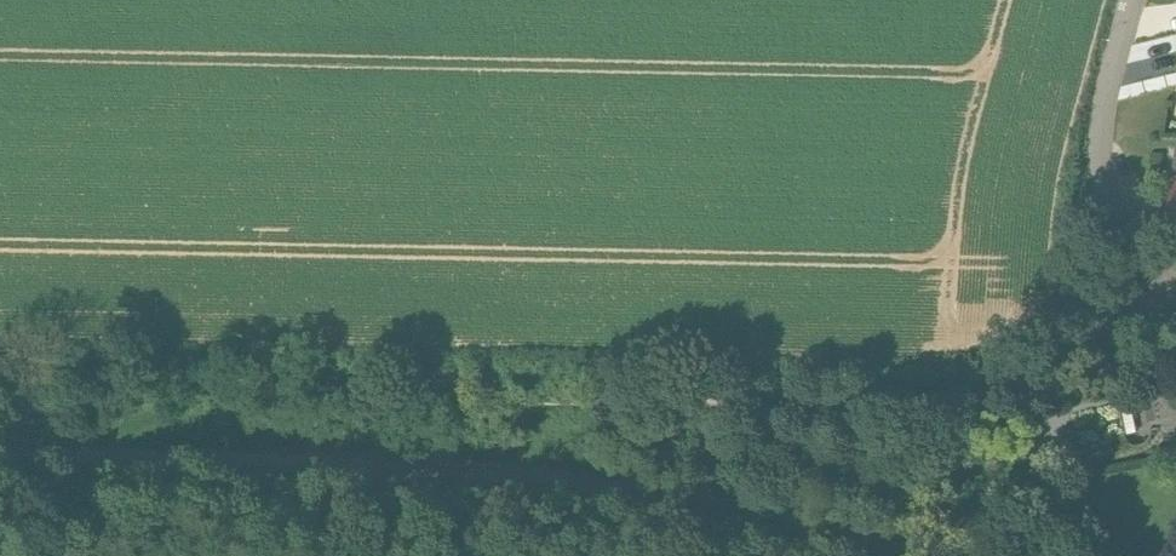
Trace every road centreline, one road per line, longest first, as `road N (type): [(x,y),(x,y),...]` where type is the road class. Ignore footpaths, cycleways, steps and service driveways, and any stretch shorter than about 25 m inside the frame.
road 1 (unclassified): [(909,555),(676,500),(497,479),(0,455)]
road 2 (track): [(850,403),(521,400),(0,366)]
road 3 (track): [(1164,275),(1096,338),(1033,377),(948,398),(850,403)]
road 4 (tertiary): [(1175,283),(1124,233),(1103,171),(1102,107),(1130,0)]

